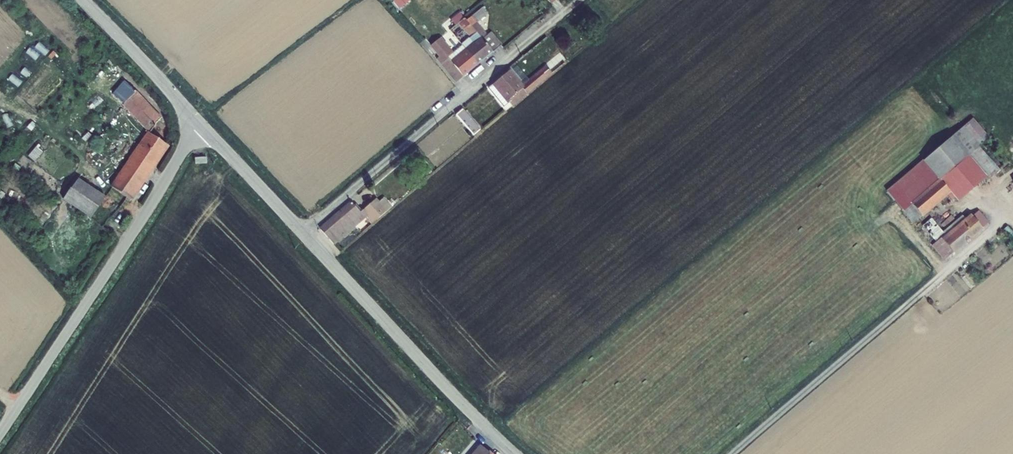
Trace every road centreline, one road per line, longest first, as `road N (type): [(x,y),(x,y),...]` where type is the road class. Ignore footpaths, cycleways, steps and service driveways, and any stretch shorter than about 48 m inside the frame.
road 1 (unclassified): [(201,124),(0,433)]
road 2 (track): [(732,453),(1012,214)]
road 3 (unclassified): [(567,10),(303,233)]
road 4 (tertiary): [(515,453),(303,233)]
road 5 (tertiary): [(201,124),(84,0)]
road 6 (tertiary): [(303,233),(201,124)]

